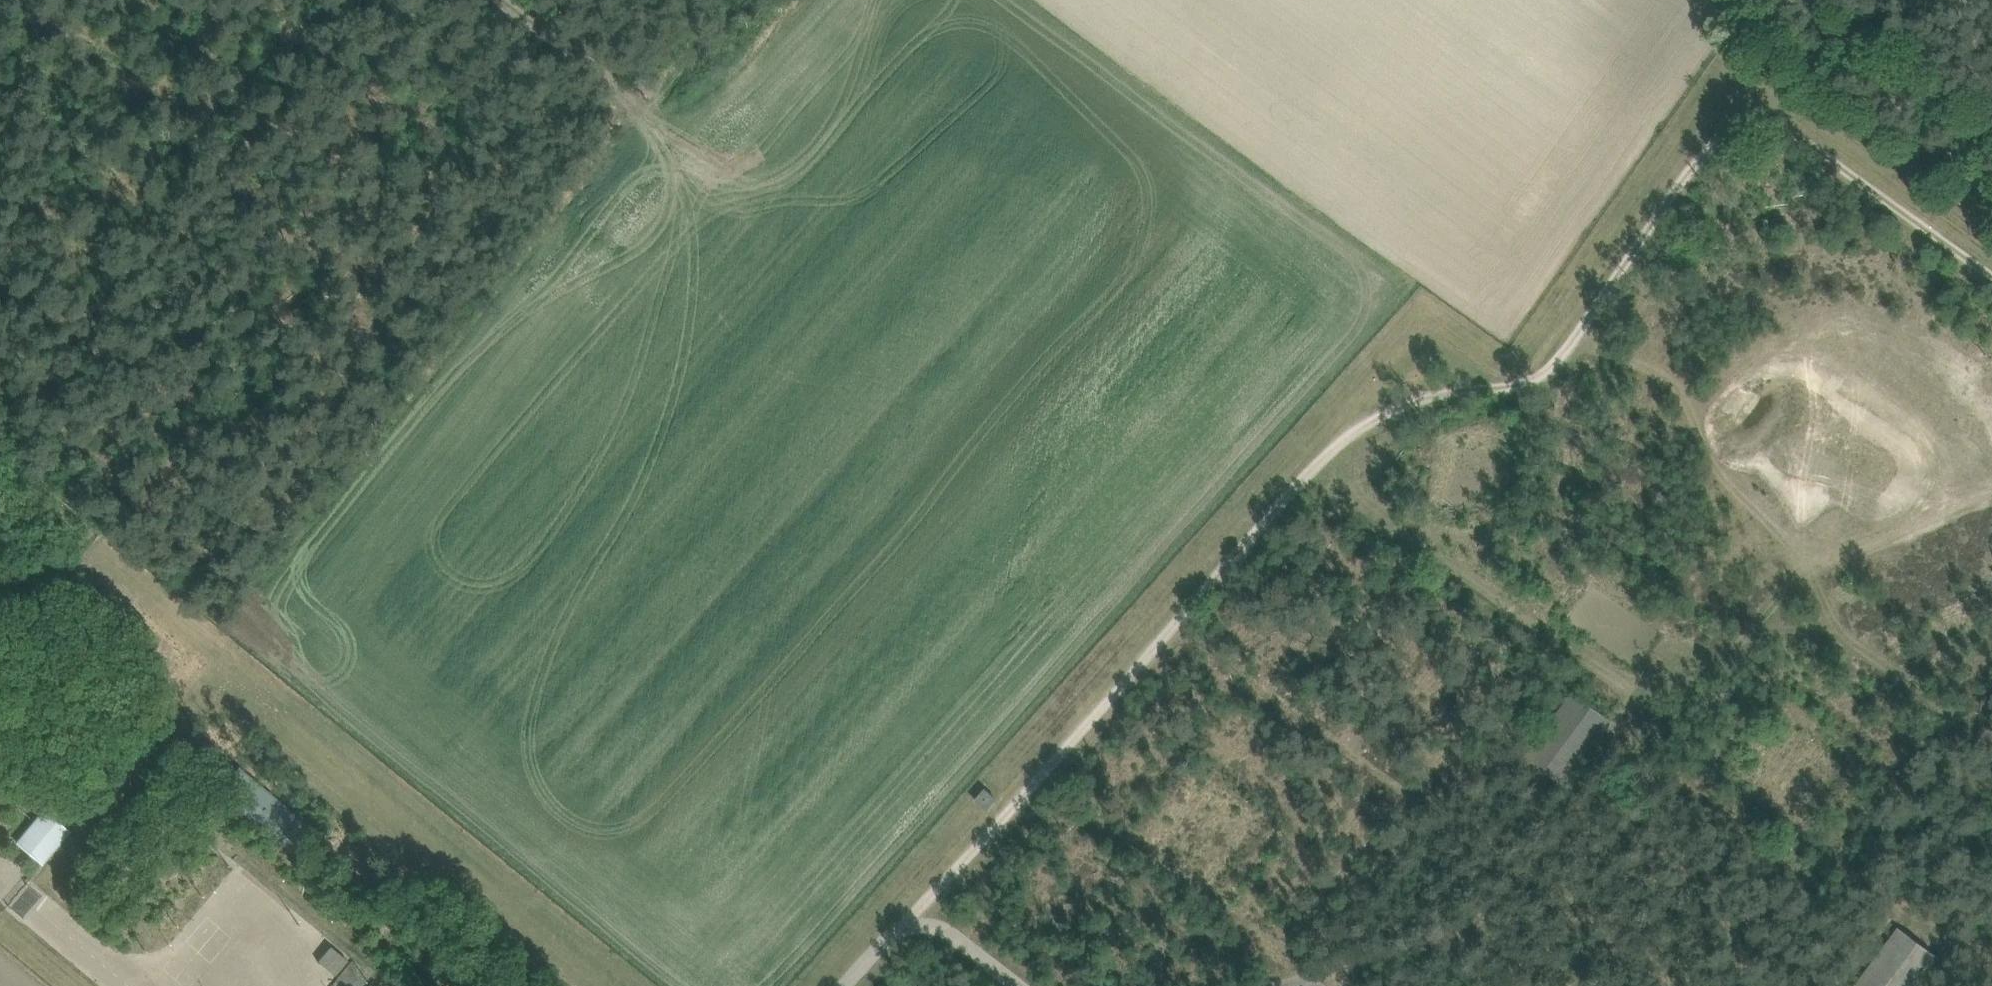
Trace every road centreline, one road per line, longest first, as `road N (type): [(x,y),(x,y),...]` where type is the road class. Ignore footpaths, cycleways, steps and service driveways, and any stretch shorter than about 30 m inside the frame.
road 1 (track): [(1791,0),(1991,149)]
road 2 (track): [(488,0),(620,100)]

